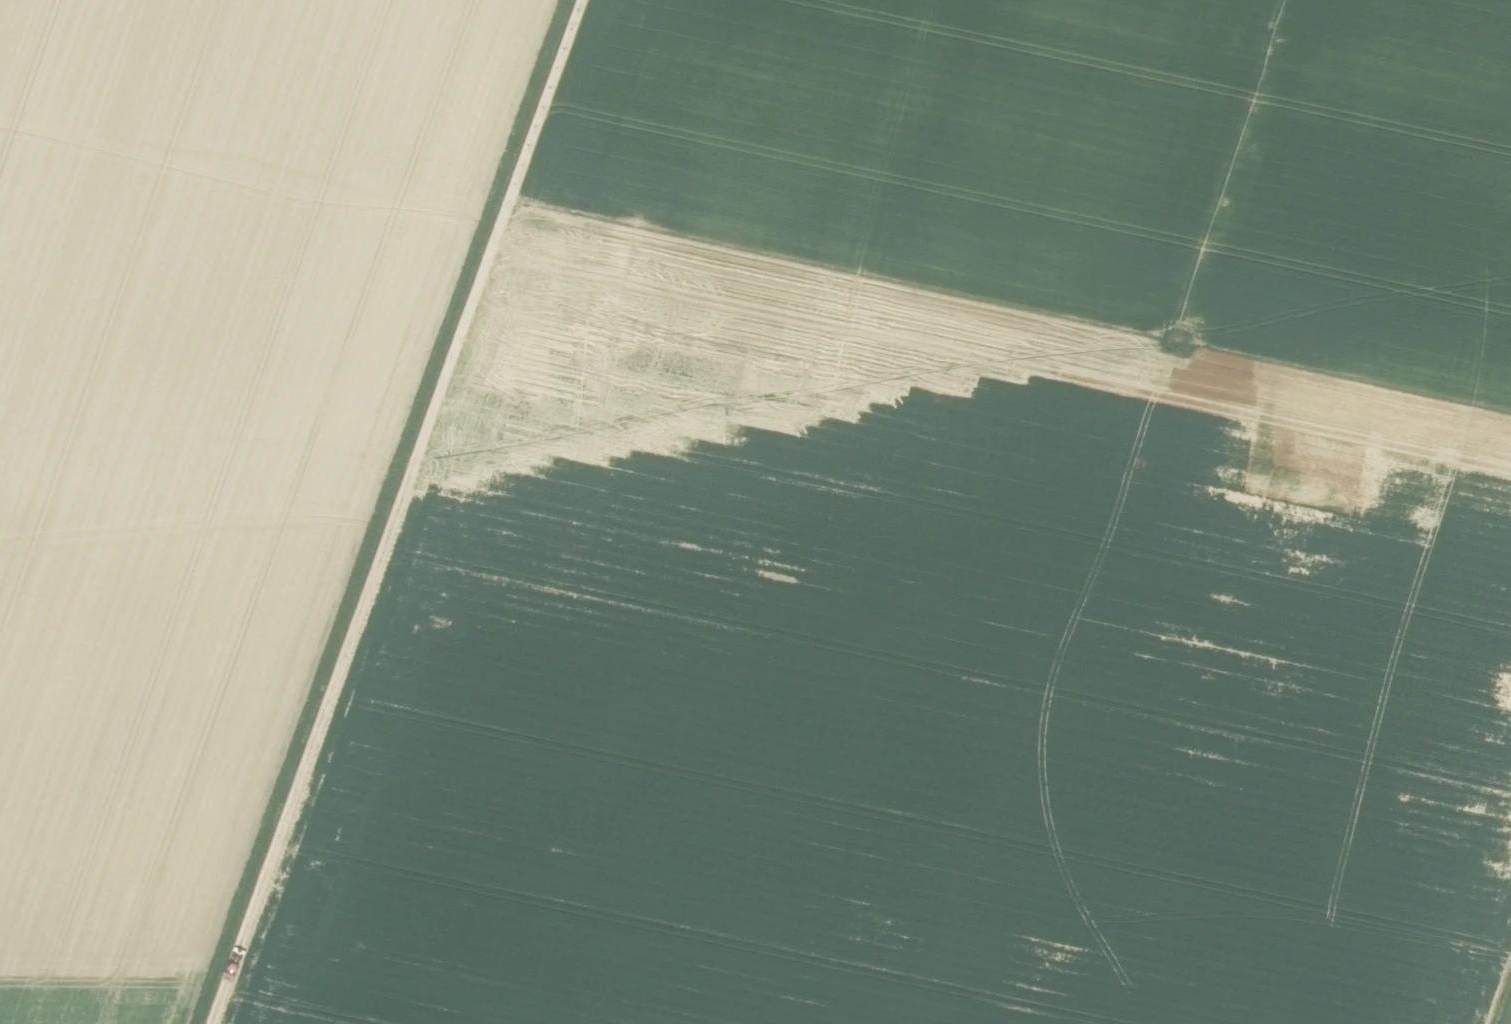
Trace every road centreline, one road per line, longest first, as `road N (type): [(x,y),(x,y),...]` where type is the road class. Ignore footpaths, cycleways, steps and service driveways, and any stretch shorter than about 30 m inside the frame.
road 1 (track): [(210,1023),(584,0)]

